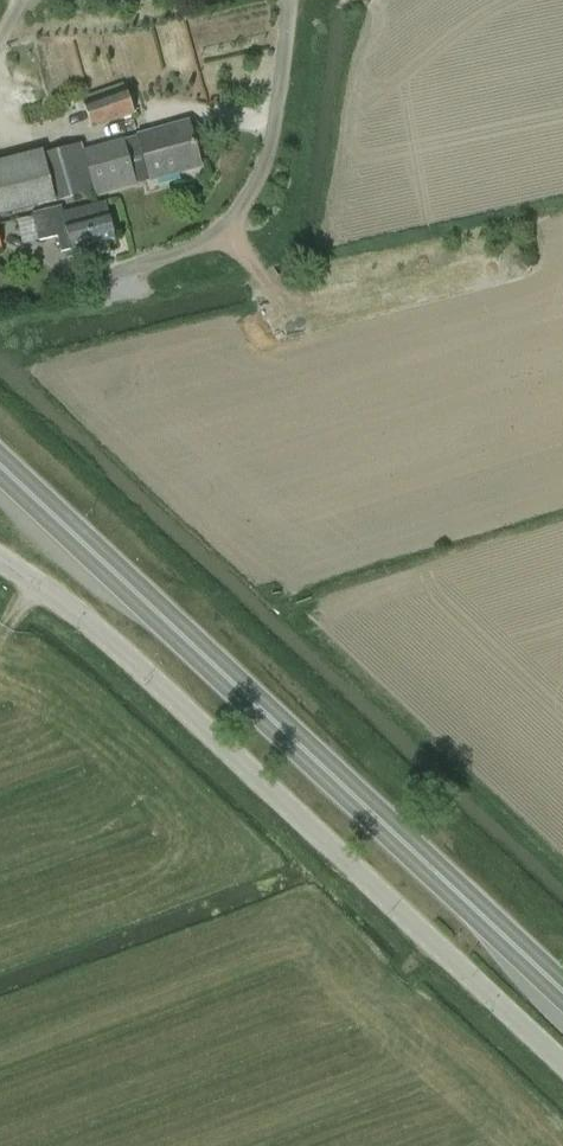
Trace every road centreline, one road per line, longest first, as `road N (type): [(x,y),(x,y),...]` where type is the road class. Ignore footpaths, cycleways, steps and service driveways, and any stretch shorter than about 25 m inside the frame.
road 1 (trunk): [(562,987),(0,465)]
road 2 (unclassified): [(562,1060),(119,652),(0,556)]
road 3 (unclassified): [(287,0),(278,109),(248,197),(217,232),(188,248),(99,273),(52,263)]

